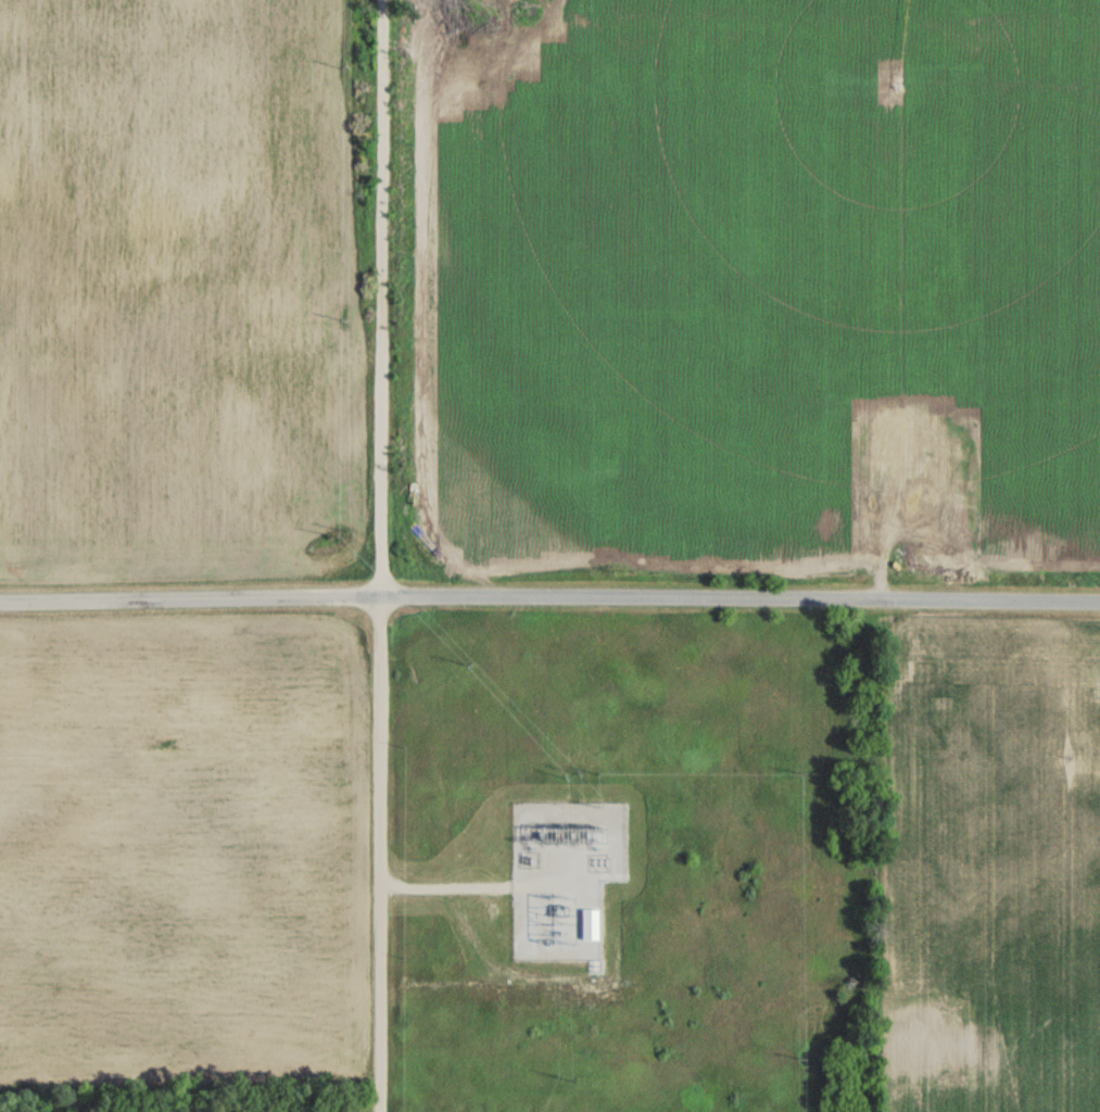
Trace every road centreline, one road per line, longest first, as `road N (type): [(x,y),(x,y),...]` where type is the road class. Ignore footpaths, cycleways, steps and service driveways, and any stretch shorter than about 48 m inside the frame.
road 1 (residential): [(376,1111),(382,0)]
road 2 (residential): [(1099,601),(0,604)]

